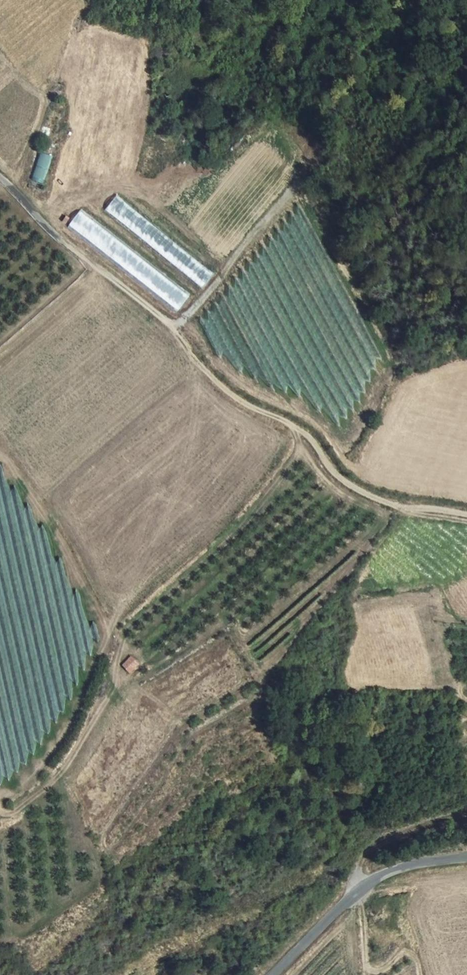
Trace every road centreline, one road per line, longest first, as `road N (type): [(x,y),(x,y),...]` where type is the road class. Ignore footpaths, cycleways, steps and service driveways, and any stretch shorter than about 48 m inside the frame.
road 1 (track): [(108,278),(175,333),(225,394),(304,431),(338,478),(389,506),(466,518)]
road 2 (track): [(0,458),(107,632),(77,699),(24,779),(0,792)]
road 3 (tertiary): [(466,859),(410,866),(361,889),(273,974)]
road 4 (unclassified): [(0,178),(61,243),(108,278)]

